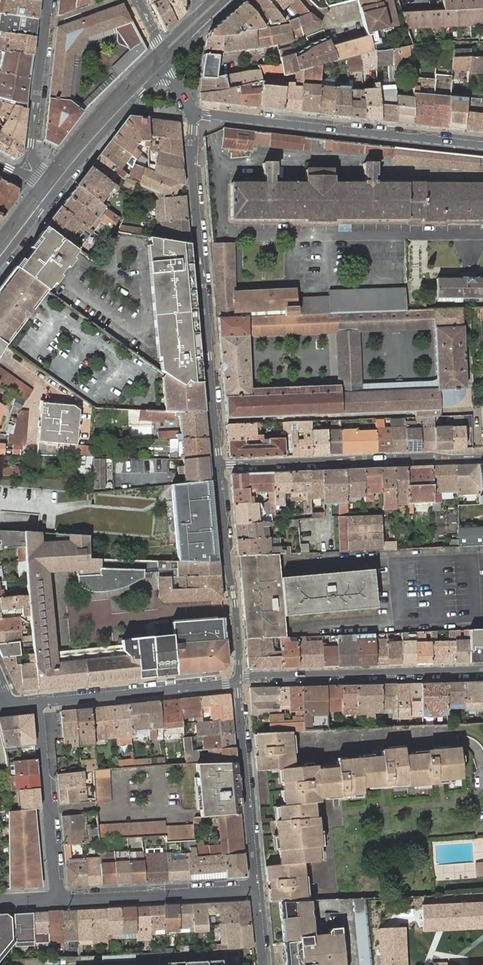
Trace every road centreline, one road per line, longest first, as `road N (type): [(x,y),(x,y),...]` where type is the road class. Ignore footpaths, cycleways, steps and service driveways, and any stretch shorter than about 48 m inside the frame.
road 1 (residential): [(193,114),(218,466)]
road 2 (tertiary): [(193,114),(482,146)]
road 3 (residential): [(218,466),(482,458)]
road 4 (residential): [(482,671),(238,680)]
road 5 (residential): [(218,466),(238,680)]
road 6 (residential): [(238,680),(256,889)]
road 7 (residential): [(238,680),(38,703)]
road 8 (residential): [(55,900),(256,889)]
road 9 (residential): [(55,900),(38,703)]
road 10 (tertiary): [(45,204),(163,60)]
road 11 (residential): [(24,174),(48,0)]

